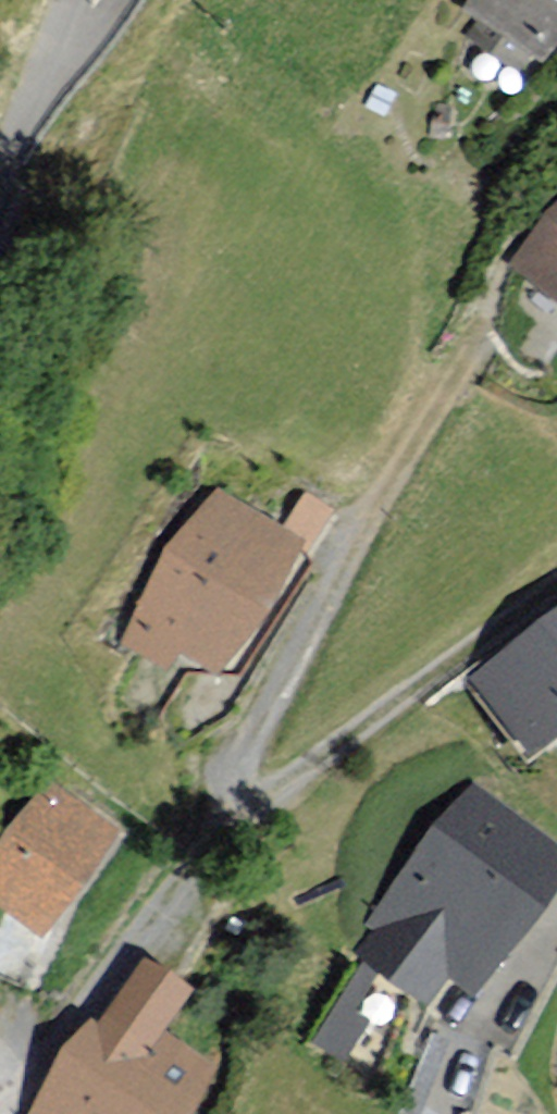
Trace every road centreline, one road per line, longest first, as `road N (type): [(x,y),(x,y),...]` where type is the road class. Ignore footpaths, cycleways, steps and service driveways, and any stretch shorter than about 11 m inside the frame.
road 1 (residential): [(465,345),(329,585),(230,798)]
road 2 (residential): [(230,798),(279,786),(556,584)]
road 3 (residential): [(230,798),(177,887),(9,1113)]
road 4 (residential): [(72,0),(0,158)]

